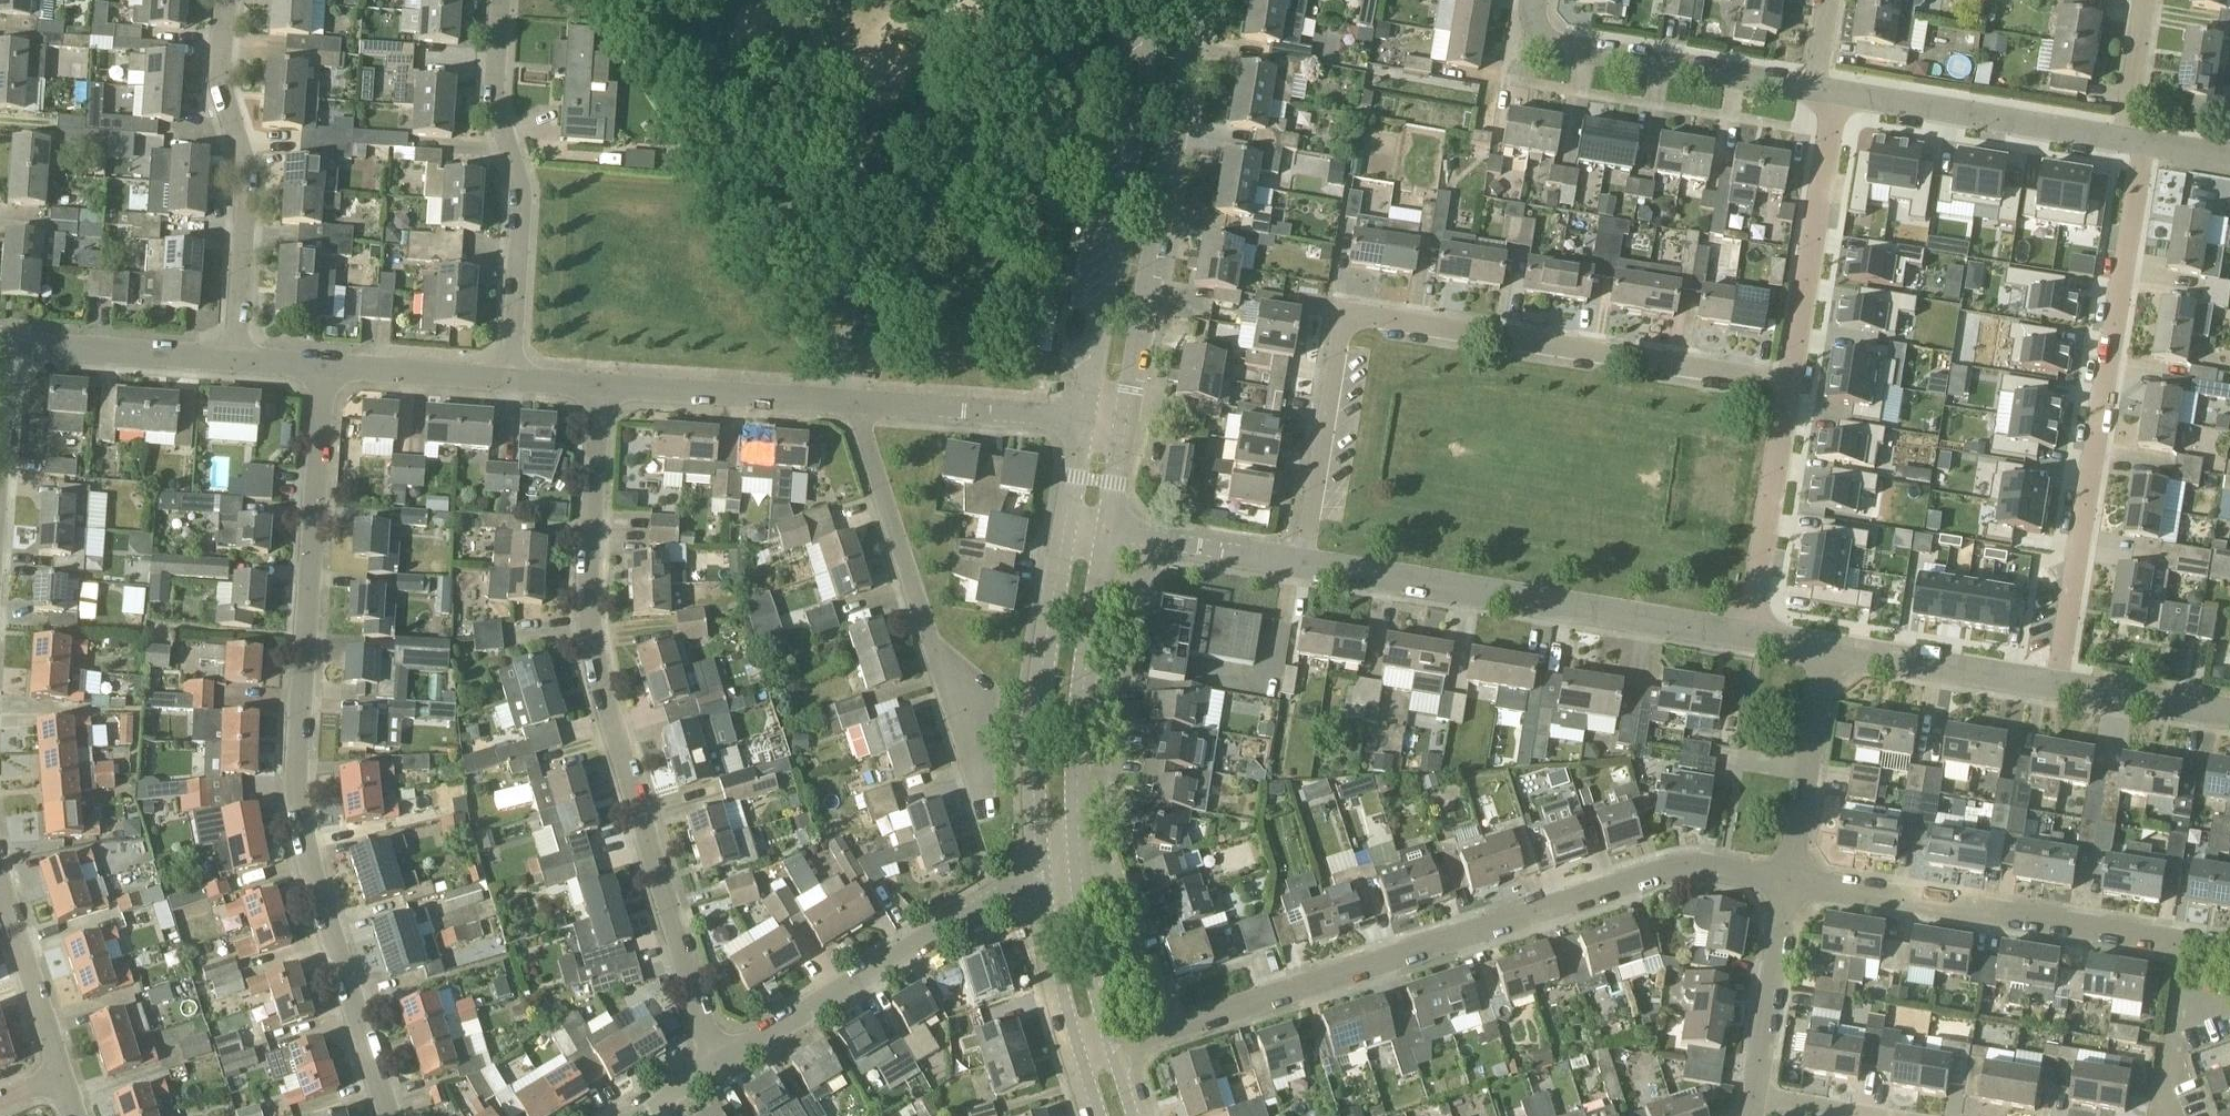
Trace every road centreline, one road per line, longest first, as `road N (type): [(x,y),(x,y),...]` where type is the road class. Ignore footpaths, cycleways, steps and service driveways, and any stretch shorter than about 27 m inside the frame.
road 1 (residential): [(390,1115),(315,882),(296,787),(327,369)]
road 2 (residential): [(1795,880),(1716,867),(1669,871),(1116,1047)]
road 3 (residential): [(1303,563),(1339,331),(1367,313),(1790,384)]
road 4 (residential): [(717,1064),(599,676),(591,615),(604,388)]
road 5 (residential): [(2056,685),(2143,145)]
road 6 (residential): [(1754,635),(1303,563)]
road 7 (residential): [(1118,423),(1193,0)]
road 8 (residential): [(1157,0),(1086,418)]
road 9 (residential): [(2192,945),(1795,880)]
road 10 (residential): [(510,380),(521,177),(494,112),(501,0)]
road 11 (residential): [(717,1064),(1041,875)]
road 12 (residential): [(236,362),(250,170),(222,93),(228,0)]
road 13 (residential): [(1070,525),(1035,754),(1041,875)]
road 14 (residential): [(965,741),(855,406)]
road 15 (residential): [(1073,875),(1071,754),(1101,534)]
road 16 (residential): [(1813,92),(1556,47),(1540,32),(1538,0)]
road 17 (residential): [(1790,384),(1839,96)]
road 18 (residential): [(2123,142),(1839,96)]
road 19 (residential): [(1754,635),(1790,384)]
road 20 (residential): [(604,388),(855,406)]
road 21 (residential): [(1795,880),(1829,650)]
road 22 (residential): [(855,406),(1086,418)]
road 23 (residential): [(2056,685),(1829,650)]
road 24 (residential): [(8,344),(236,362)]
road 25 (residential): [(1757,1096),(1795,880)]
road 26 (residential): [(60,1076),(0,878)]
road 27 (residential): [(1303,563),(1101,534)]
road 28 (residential): [(1041,875),(1050,961),(1075,1059)]
road 29 (residential): [(327,369),(510,380)]
road 30 (residential): [(1116,1047),(1086,962),(1073,875)]
road 31 (residential): [(2229,712),(2056,685)]
road 32 (residential): [(2167,1115),(2192,945)]
road 33 (residential): [(2123,142),(2148,0)]
road 34 (residential): [(1757,1096),(1880,1115)]

